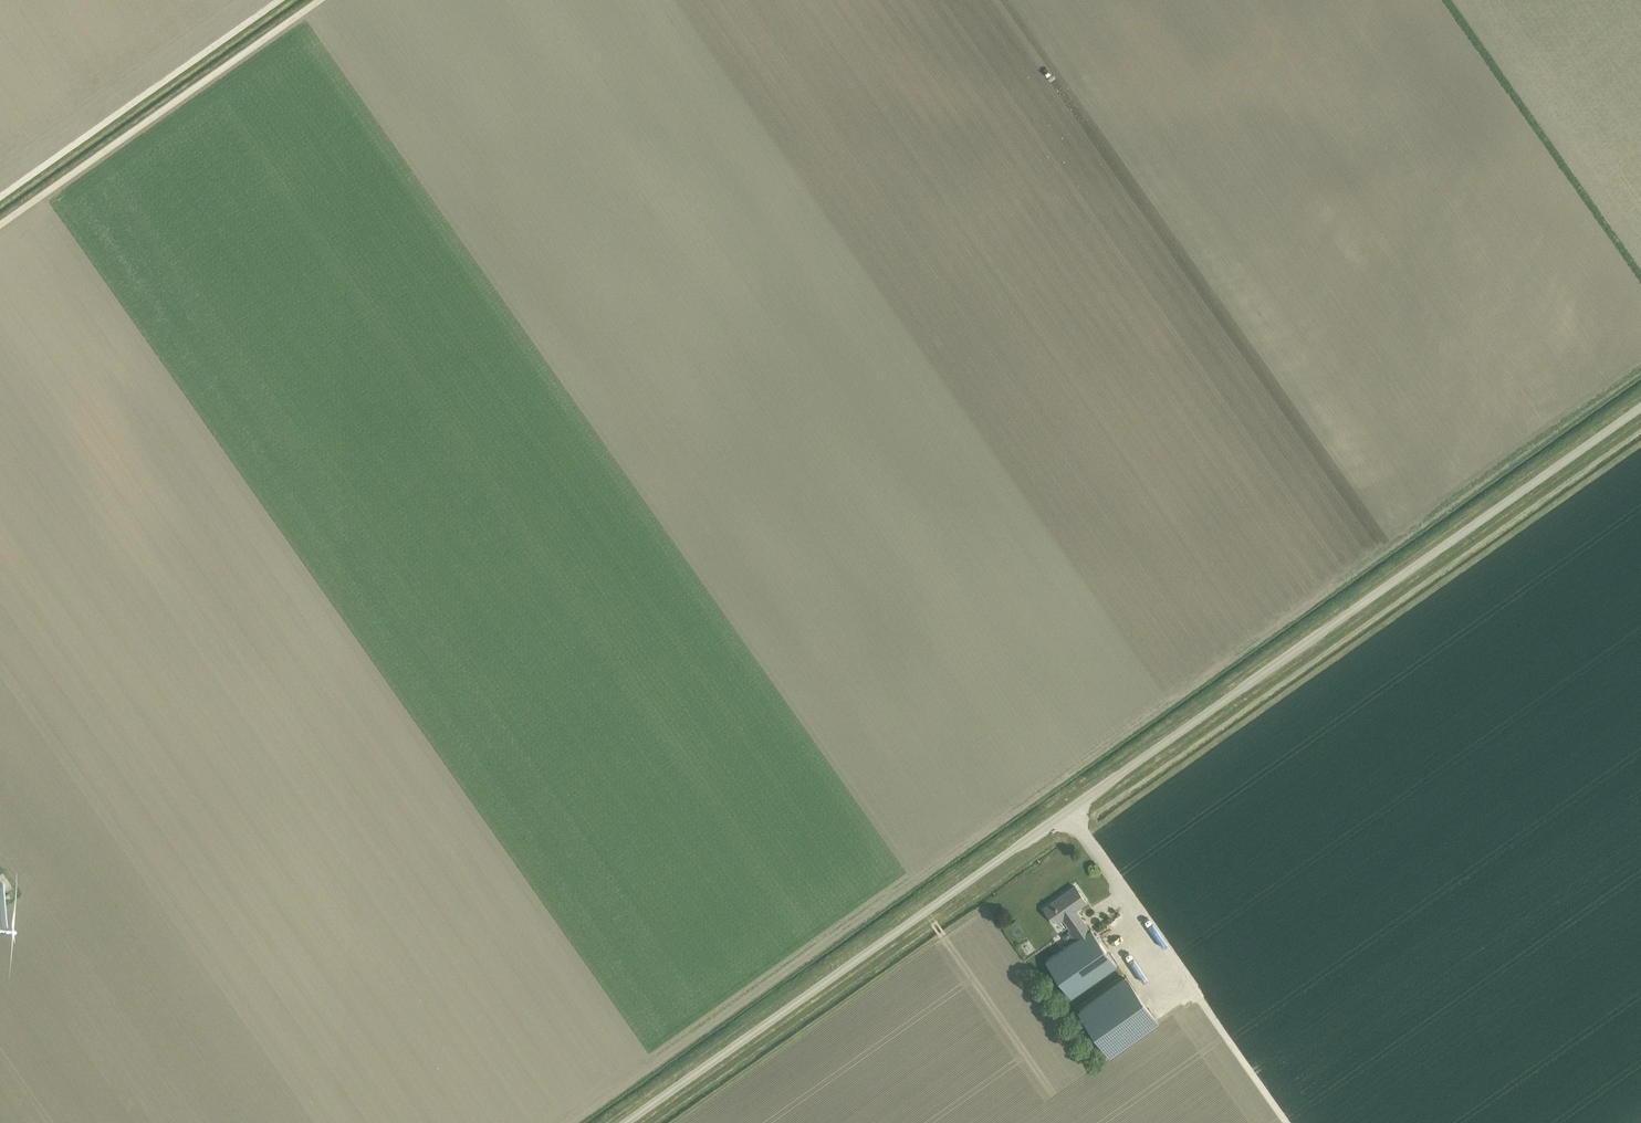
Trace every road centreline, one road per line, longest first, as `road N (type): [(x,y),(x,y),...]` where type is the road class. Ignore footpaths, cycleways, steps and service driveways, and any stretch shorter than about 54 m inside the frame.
road 1 (residential): [(623,1122),(1640,408)]

